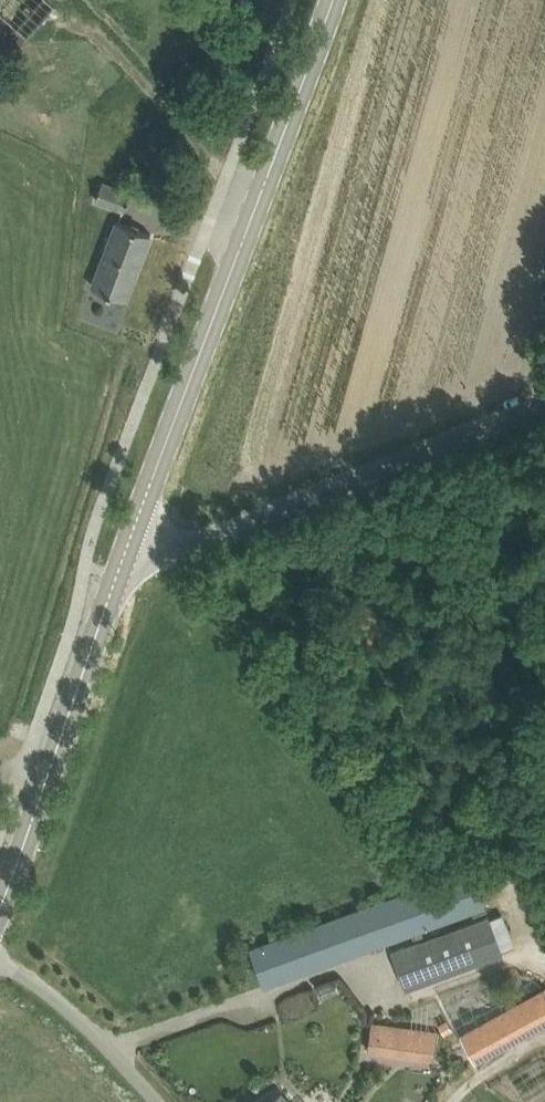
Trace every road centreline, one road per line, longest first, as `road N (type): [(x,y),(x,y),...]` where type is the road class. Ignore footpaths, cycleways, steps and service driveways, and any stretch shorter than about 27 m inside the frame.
road 1 (secondary): [(128,566),(333,0)]
road 2 (tertiary): [(128,566),(544,411)]
road 3 (secondary): [(0,898),(128,566)]
road 4 (unclassified): [(141,1101),(49,1005),(0,968)]

